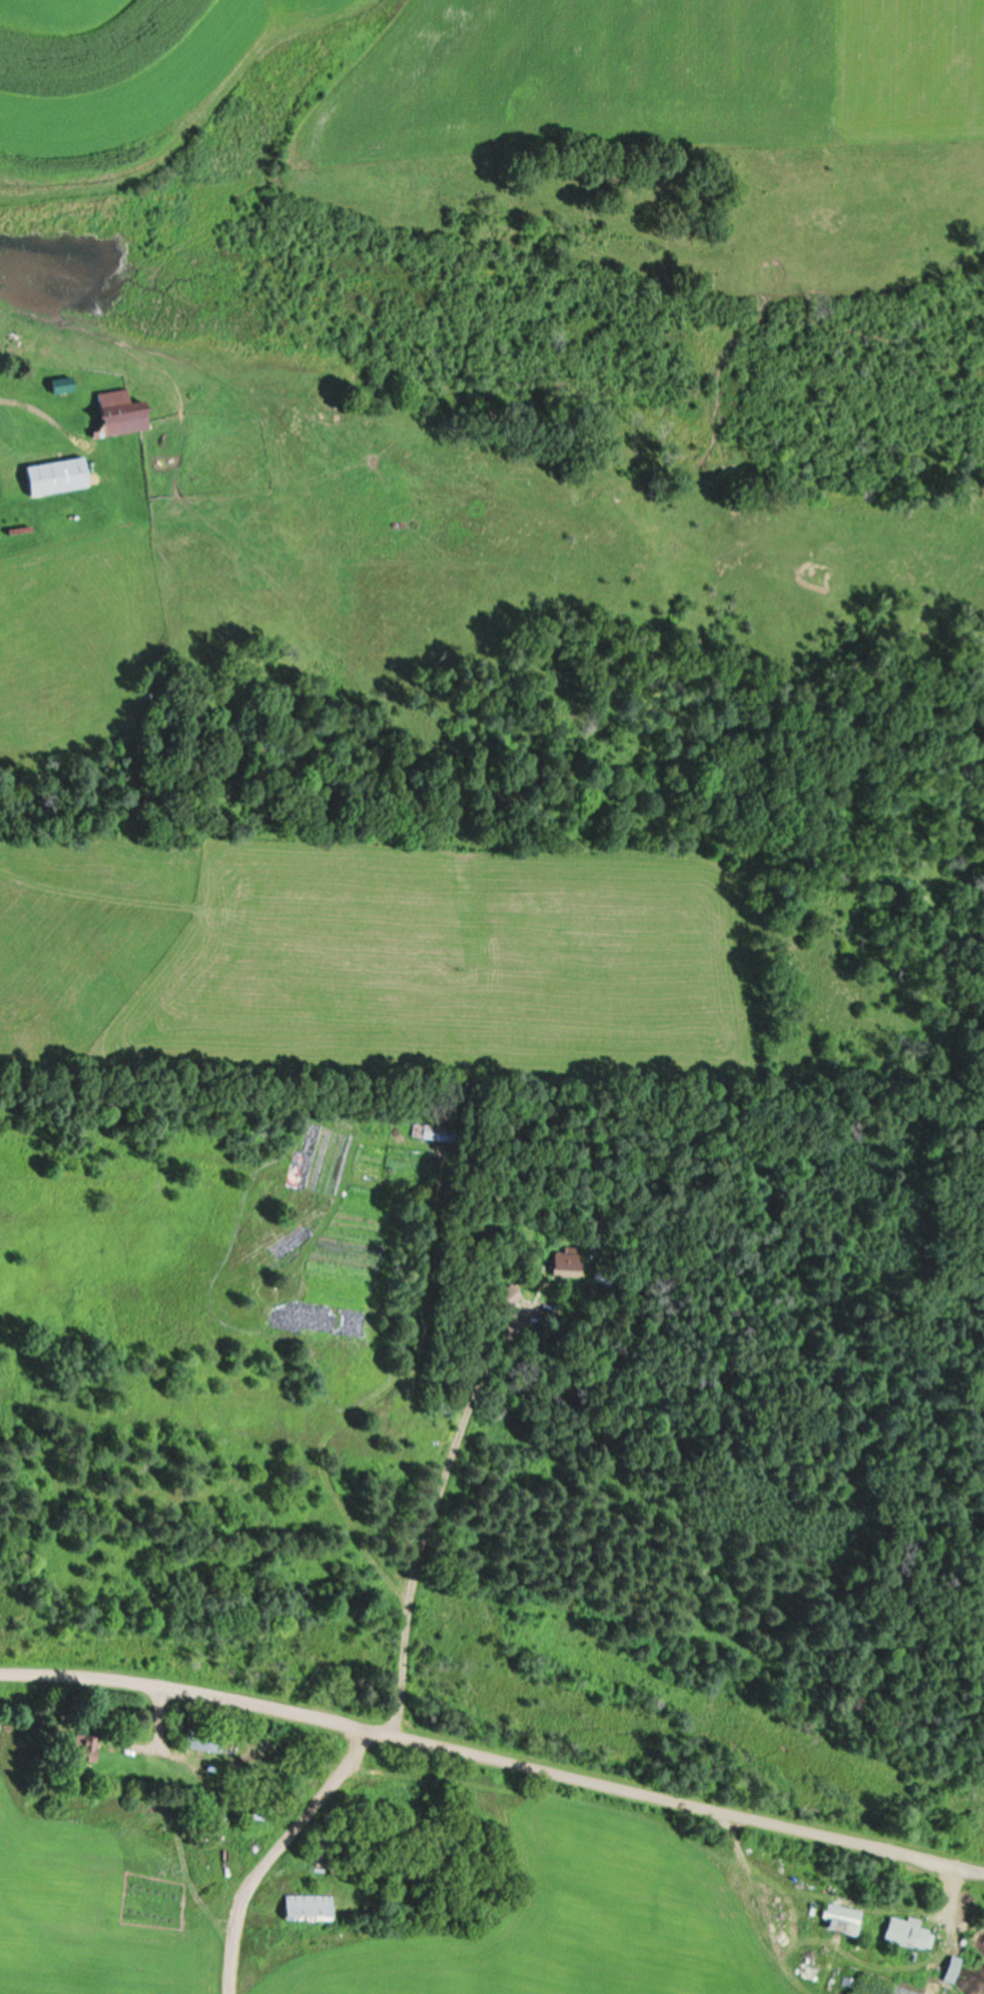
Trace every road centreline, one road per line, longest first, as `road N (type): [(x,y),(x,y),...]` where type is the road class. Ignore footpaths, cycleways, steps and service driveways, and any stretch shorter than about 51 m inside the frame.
road 1 (residential): [(0,1669),(151,1679),(245,1697),(983,1864)]

